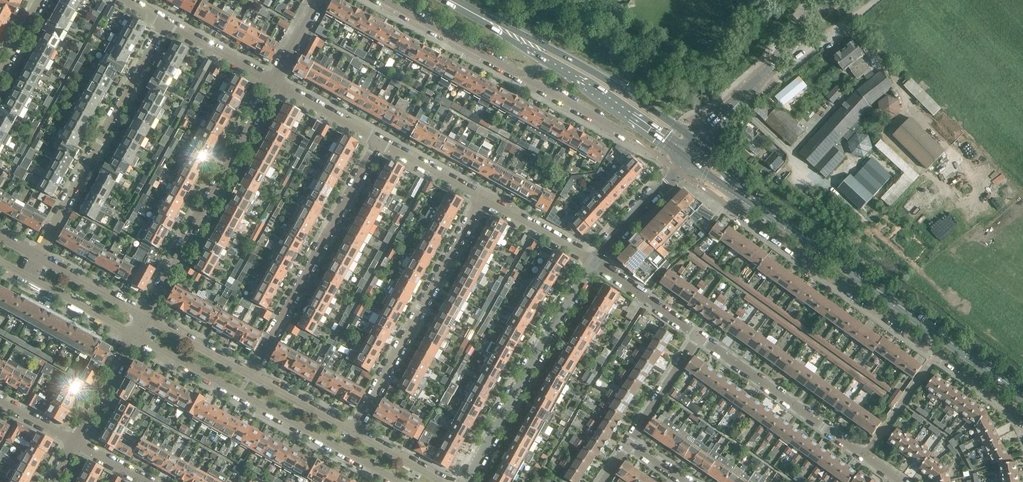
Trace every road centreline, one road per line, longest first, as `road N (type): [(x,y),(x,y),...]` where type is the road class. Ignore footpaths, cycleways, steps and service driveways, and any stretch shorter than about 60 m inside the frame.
road 1 (primary): [(1022,395),(752,198)]
road 2 (residential): [(131,338),(396,481)]
road 3 (residential): [(726,186),(738,212),(938,355)]
road 4 (residential): [(274,81),(143,314)]
road 5 (residential): [(165,23),(36,255)]
road 6 (residential): [(378,140),(251,372)]
road 7 (residential): [(482,199),(357,430)]
road 8 (residential): [(469,481),(596,263)]
road 9 (primary): [(699,144),(594,72),(486,20)]
road 10 (residential): [(864,459),(698,339)]
road 11 (primary): [(548,64),(688,157)]
road 12 (residential): [(742,95),(759,95),(876,0)]
road 13 (residential): [(384,0),(520,75)]
road 14 (residential): [(596,263),(688,157)]
road 15 (residential): [(596,263),(482,199)]
road 16 (residential): [(628,446),(698,339)]
road 17 (residential): [(864,459),(938,355)]
road 18 (residential): [(698,339),(596,263)]
road 19 (residential): [(274,81),(165,23)]
road 20 (residential): [(23,280),(131,338)]
road 21 (residential): [(251,372),(143,314)]
road 22 (residential): [(143,314),(36,255)]
road 23 (tertiary): [(742,95),(818,0)]
road 24 (residential): [(357,430),(251,372)]

